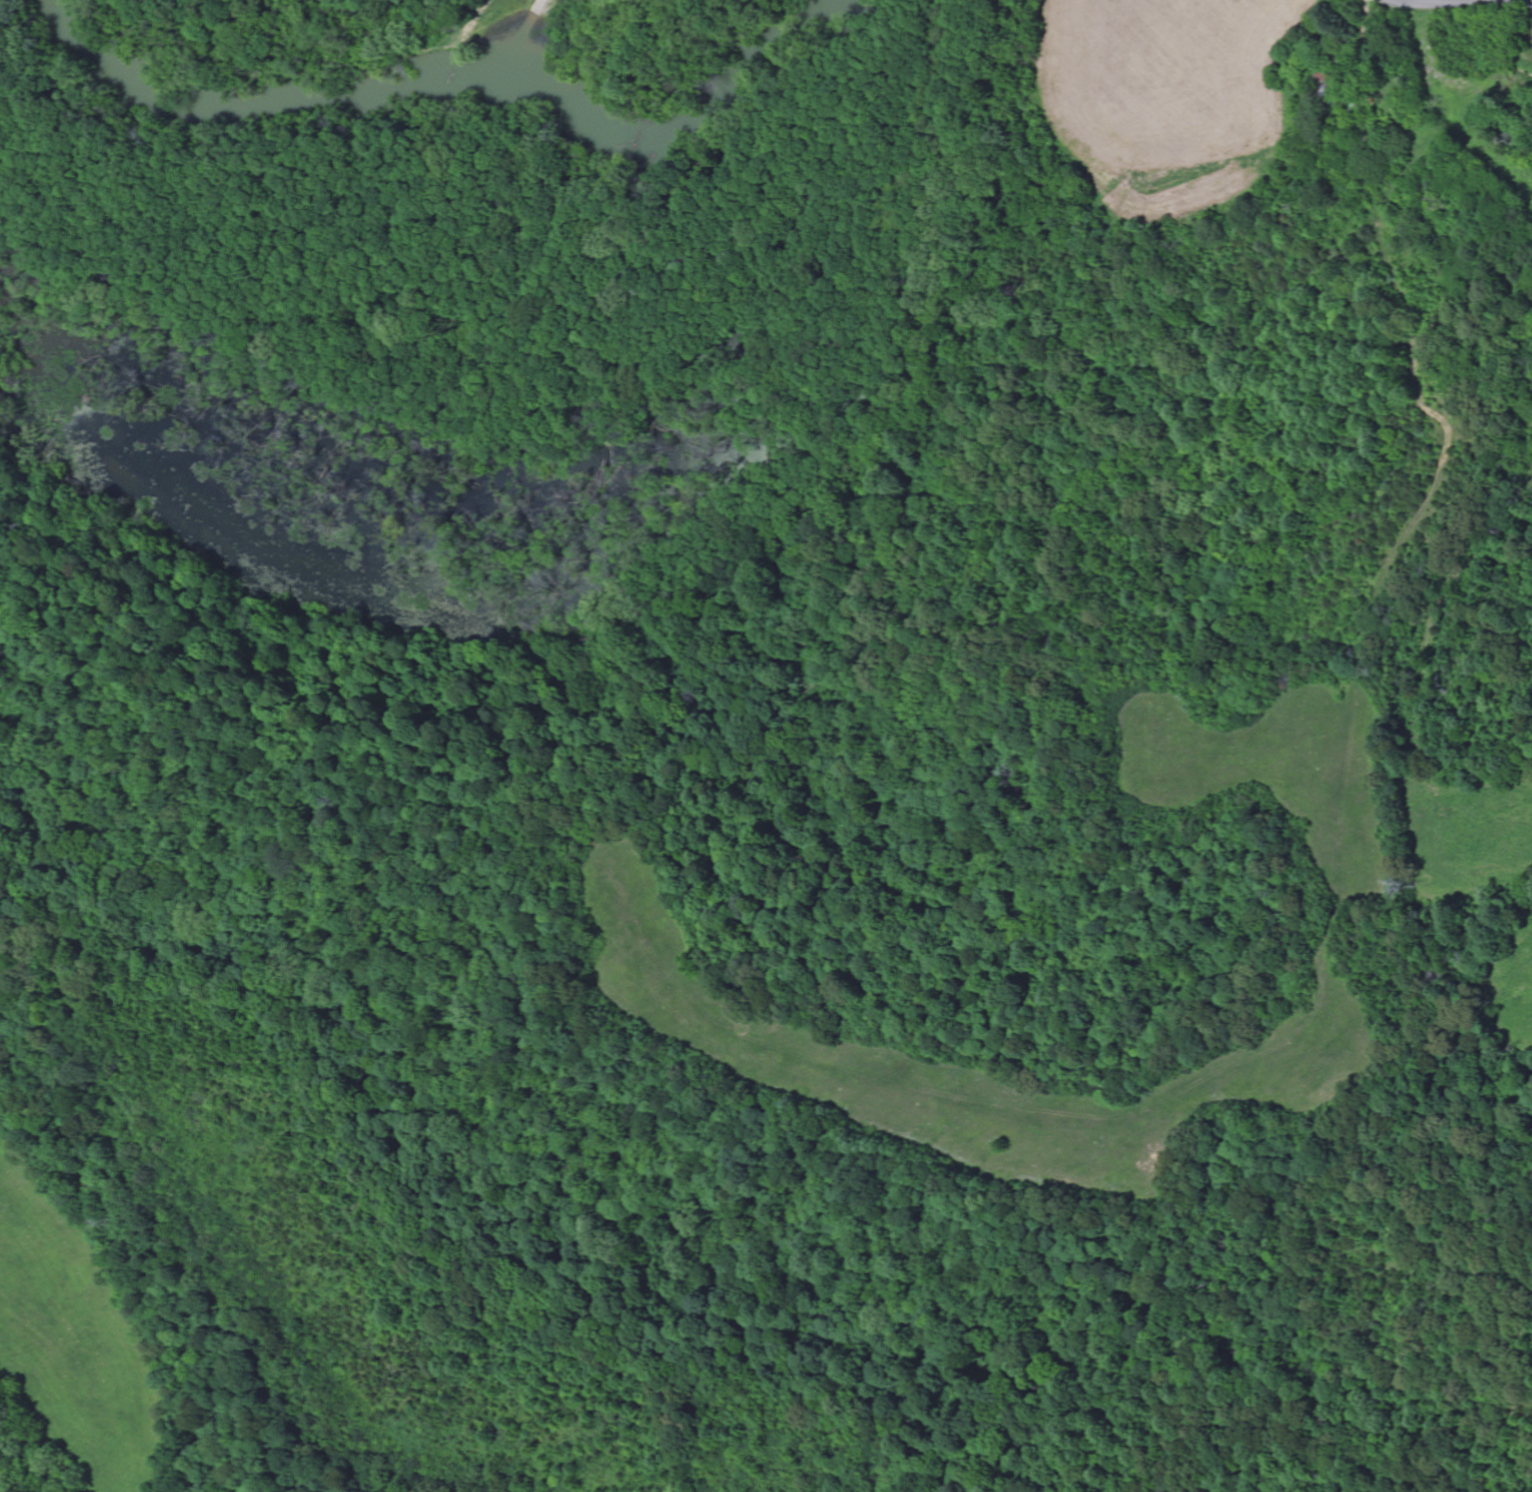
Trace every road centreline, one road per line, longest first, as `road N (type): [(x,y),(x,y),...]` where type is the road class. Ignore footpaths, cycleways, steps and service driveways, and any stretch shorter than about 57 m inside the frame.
road 1 (residential): [(1531,3),(1404,0)]

